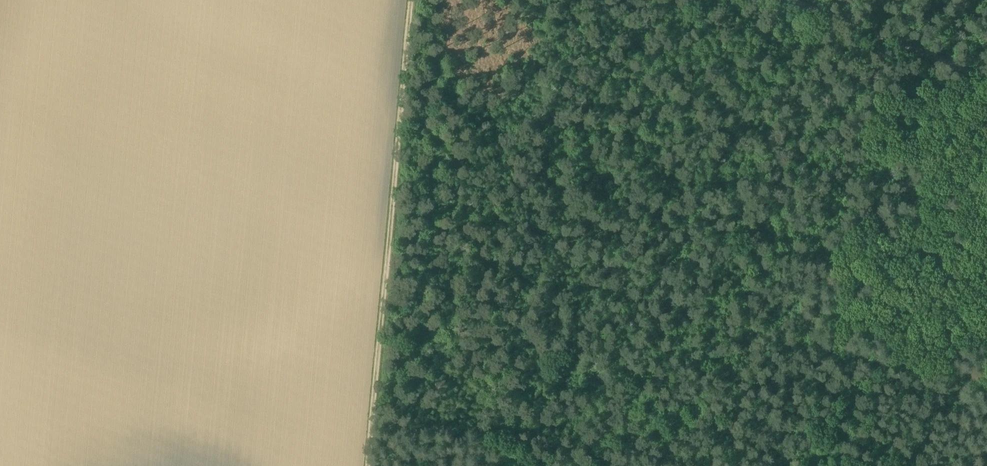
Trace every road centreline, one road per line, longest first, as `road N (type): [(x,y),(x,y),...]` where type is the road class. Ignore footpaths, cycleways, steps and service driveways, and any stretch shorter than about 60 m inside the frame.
road 1 (track): [(410,0),(372,465)]
road 2 (unclassified): [(779,0),(986,80)]

